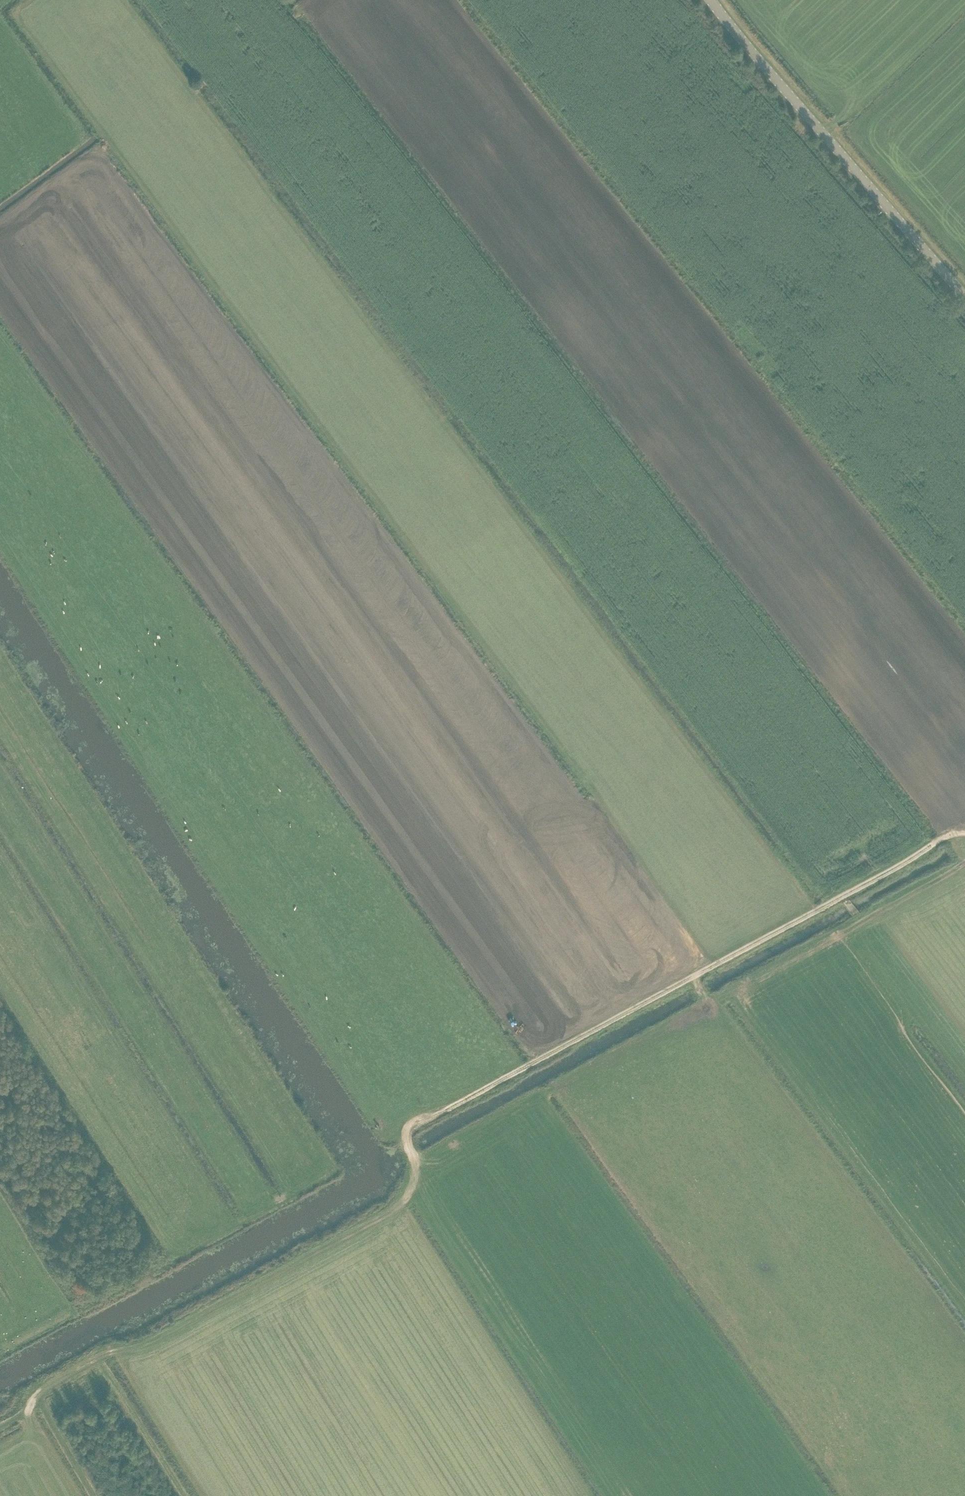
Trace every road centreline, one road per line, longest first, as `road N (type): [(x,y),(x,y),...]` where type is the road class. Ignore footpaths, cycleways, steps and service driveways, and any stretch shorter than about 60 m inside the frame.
road 1 (unclassified): [(964,299),(709,0)]

